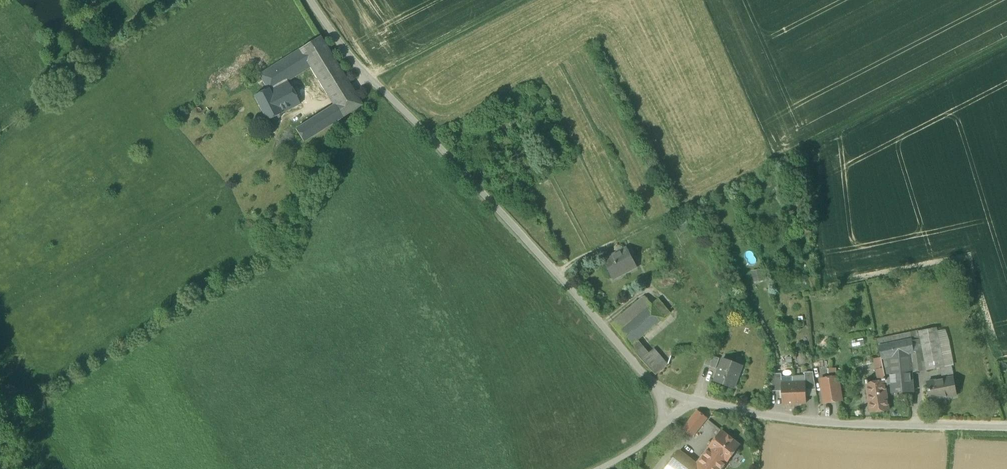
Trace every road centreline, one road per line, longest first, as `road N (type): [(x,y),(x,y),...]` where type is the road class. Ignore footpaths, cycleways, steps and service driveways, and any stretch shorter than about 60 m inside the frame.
road 1 (residential): [(688,396),(657,385),(362,67),(313,0)]
road 2 (track): [(1006,41),(689,205)]
road 3 (residential): [(1006,426),(843,423),(688,396)]
road 4 (track): [(558,274),(689,205)]

